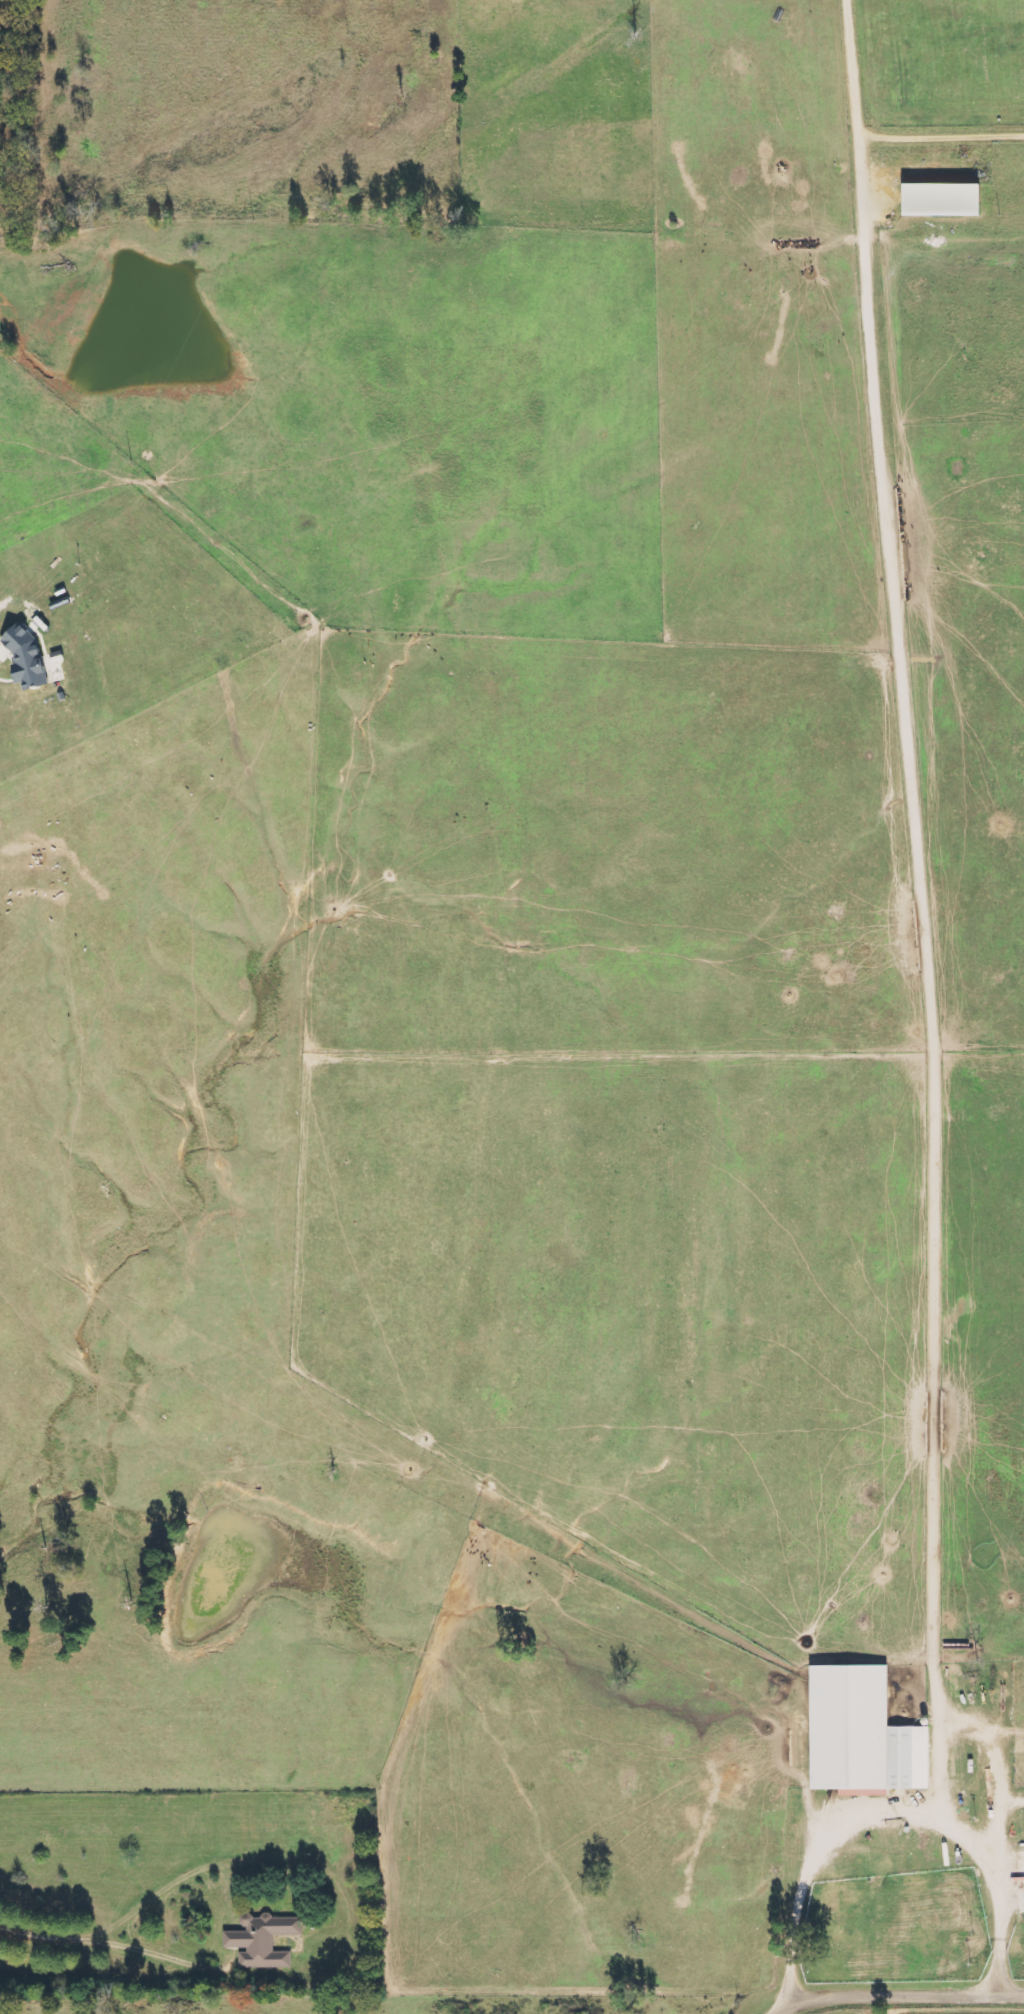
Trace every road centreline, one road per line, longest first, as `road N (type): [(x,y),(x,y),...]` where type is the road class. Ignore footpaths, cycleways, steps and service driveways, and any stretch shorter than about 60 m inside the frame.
road 1 (residential): [(790,2013),(822,2001),(1023,1997)]

